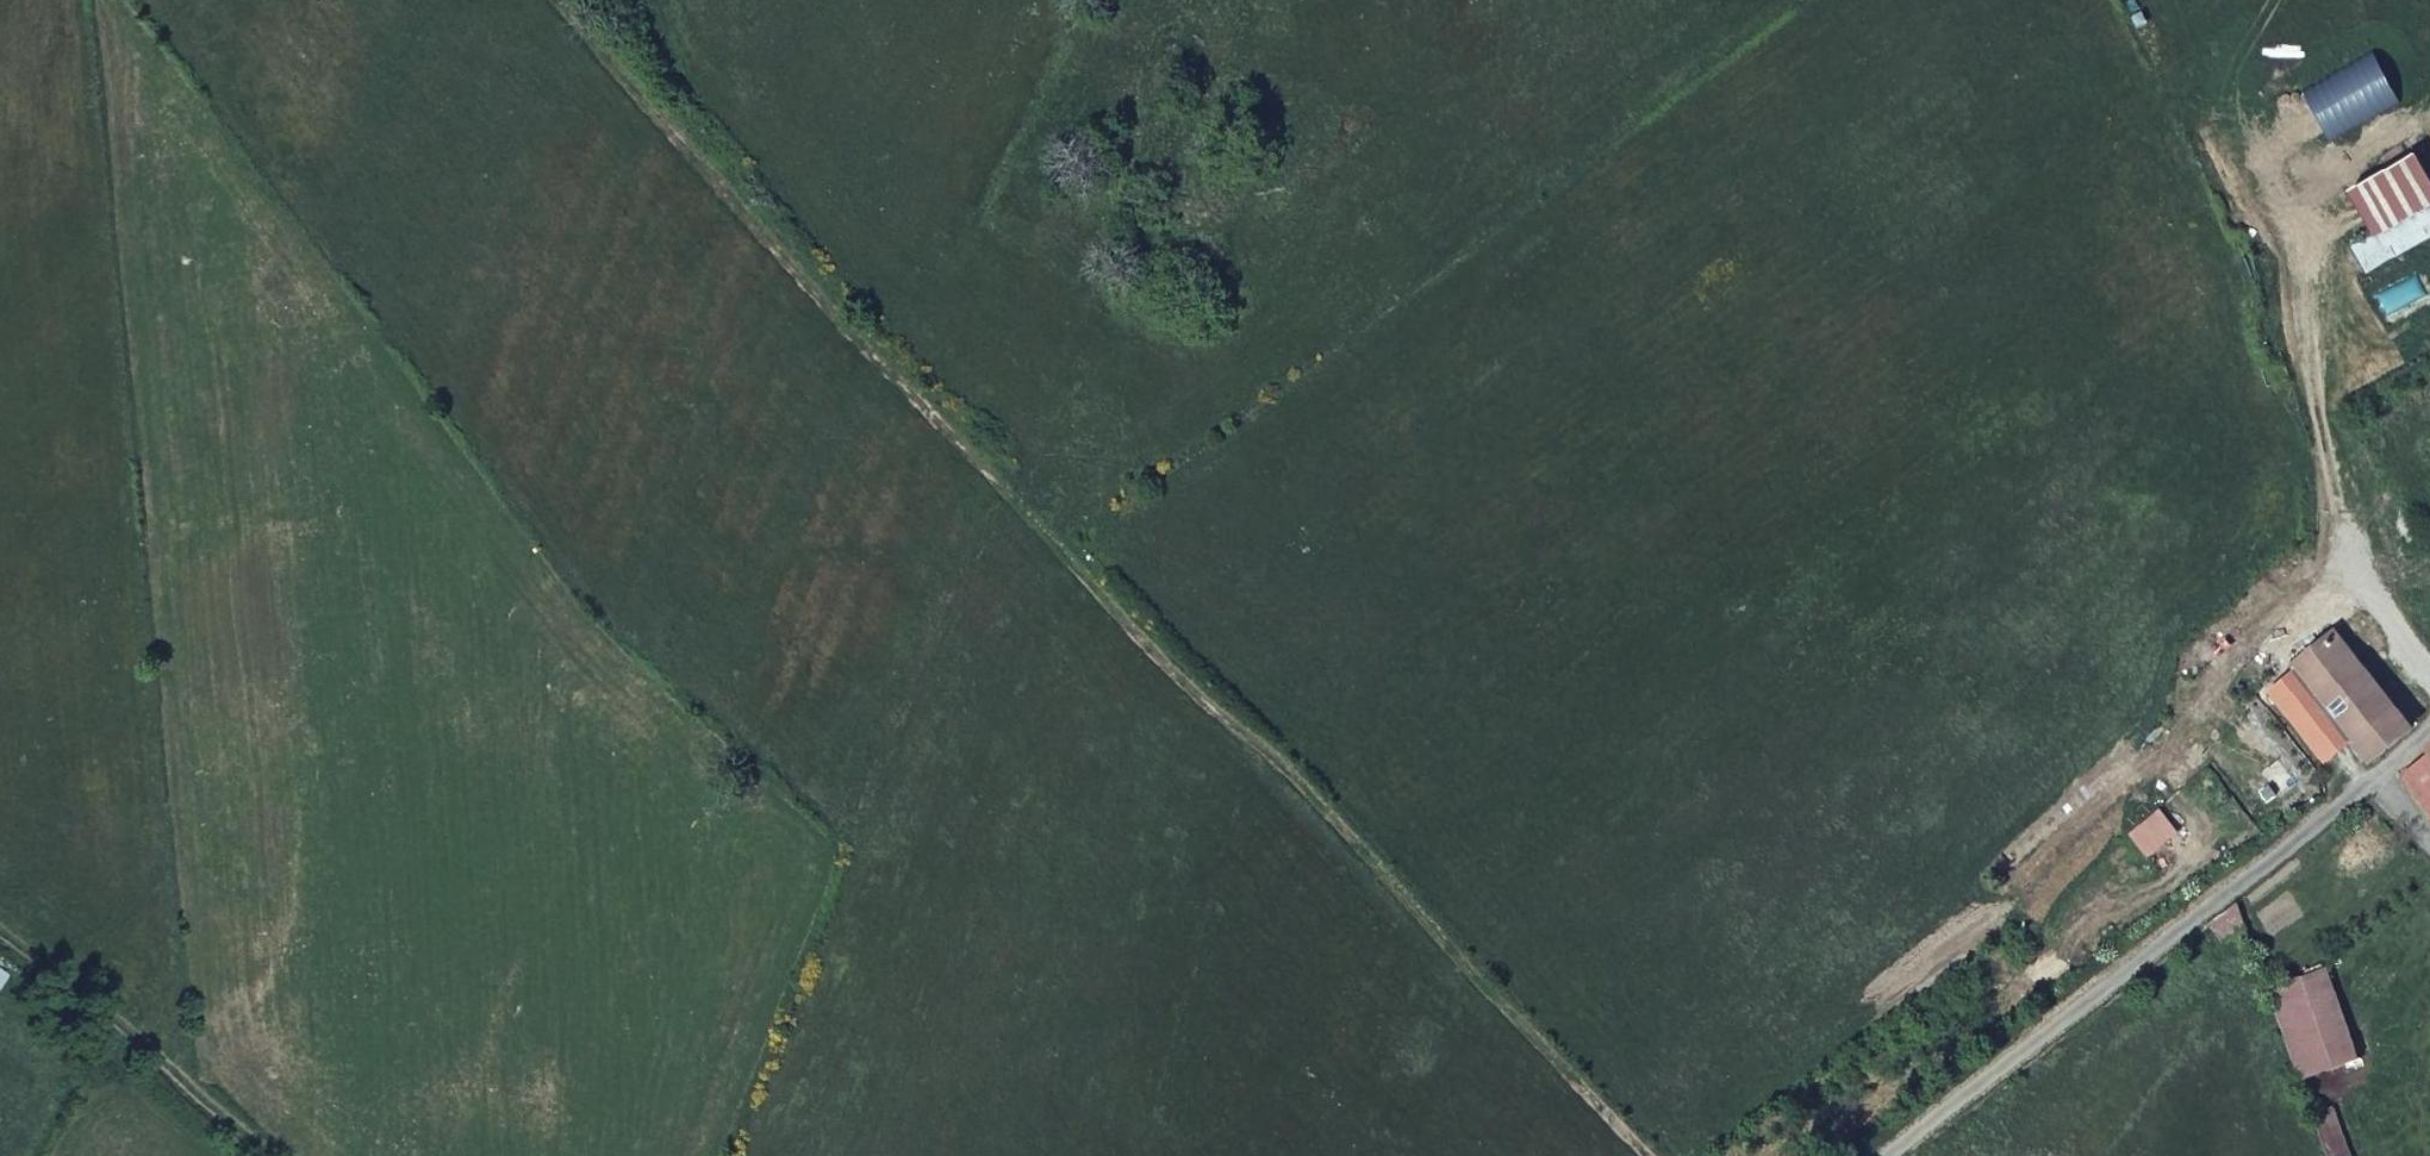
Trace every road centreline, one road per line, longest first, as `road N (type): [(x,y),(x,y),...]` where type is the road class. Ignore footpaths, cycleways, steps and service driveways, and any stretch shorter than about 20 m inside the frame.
road 1 (unclassified): [(2429,725),(1892,1155)]

